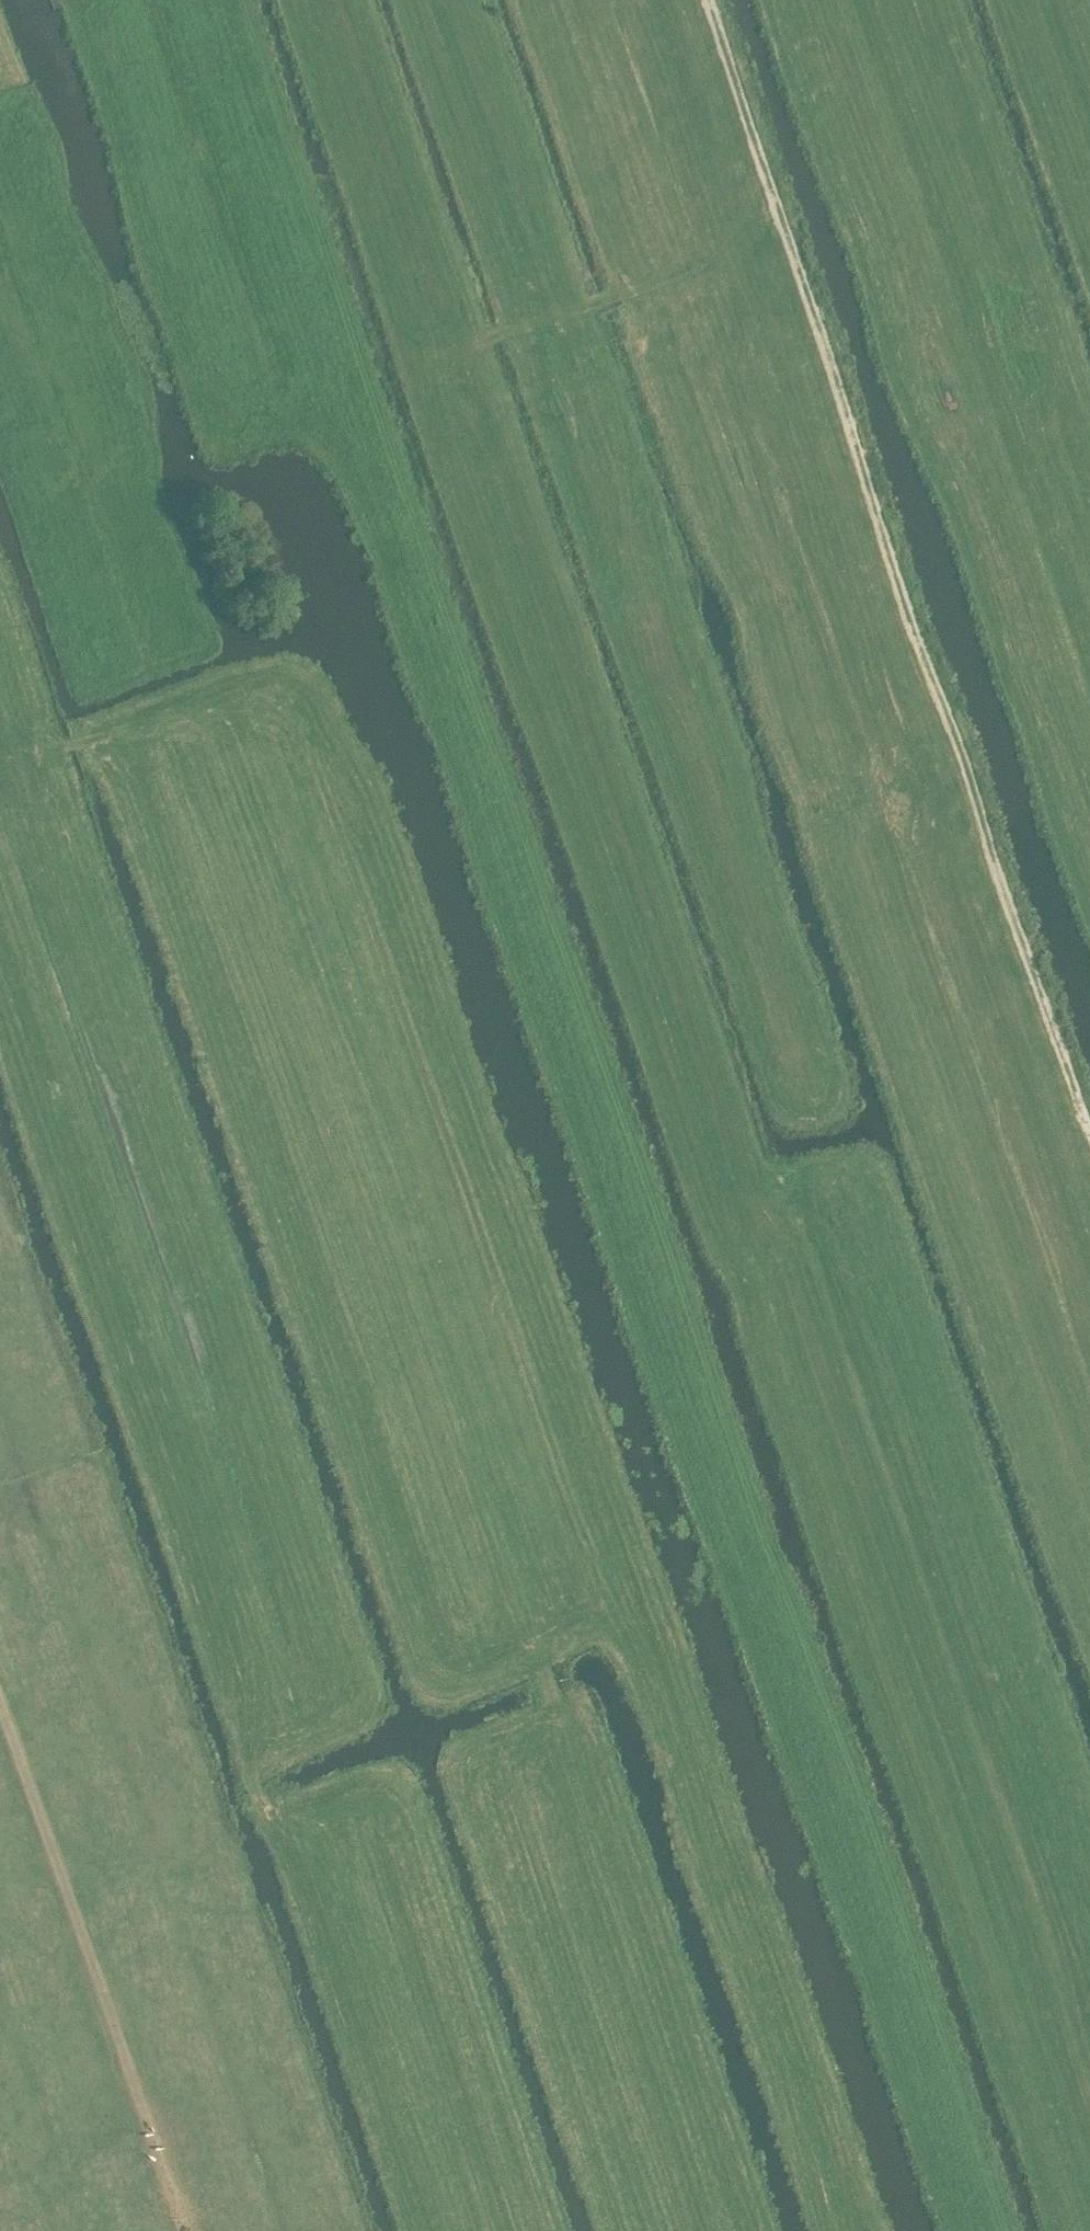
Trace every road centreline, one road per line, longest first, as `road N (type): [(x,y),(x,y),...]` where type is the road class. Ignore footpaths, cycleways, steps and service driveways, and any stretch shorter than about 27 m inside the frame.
road 1 (track): [(709,0),(949,744),(1089,1143)]
road 2 (track): [(179,2230),(0,1715)]
road 3 (track): [(233,0),(280,129)]

